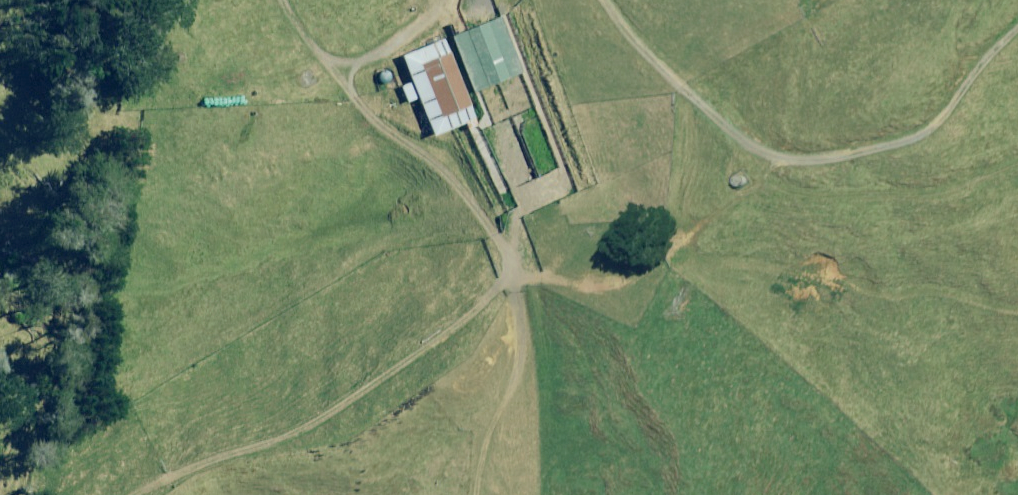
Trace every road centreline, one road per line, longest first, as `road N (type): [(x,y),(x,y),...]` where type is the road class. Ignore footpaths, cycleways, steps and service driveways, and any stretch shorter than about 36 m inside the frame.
road 1 (track): [(811,189),(513,251),(376,322),(163,494)]
road 2 (track): [(1012,0),(900,117),(797,151),(745,145),(690,109),(580,0)]
road 3 (track): [(330,78),(356,115),(430,171),(471,231),(480,268)]
road 4 (track): [(284,0),(330,78),(429,0)]
road 5 (track): [(811,189),(990,161),(1017,142)]

